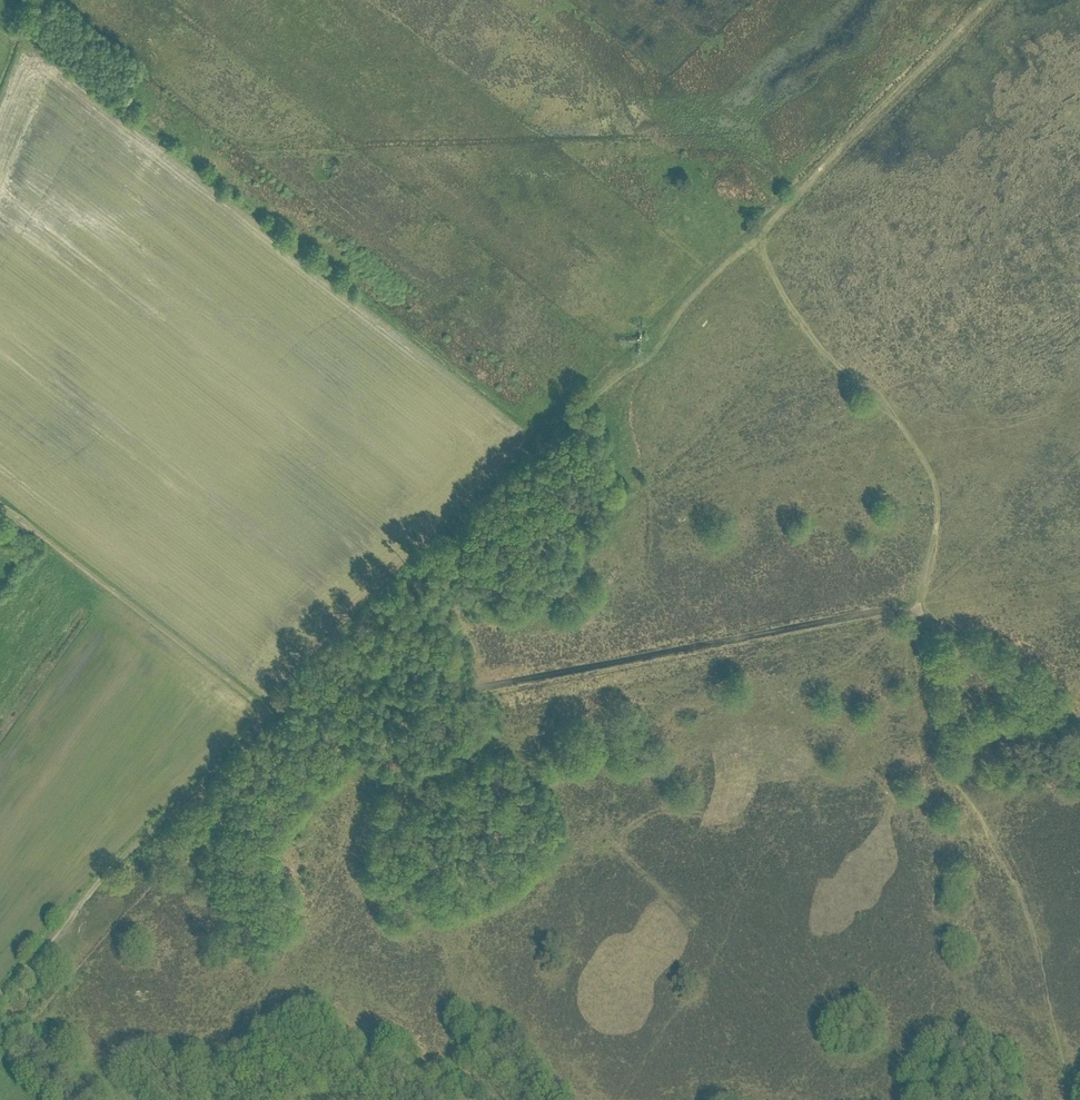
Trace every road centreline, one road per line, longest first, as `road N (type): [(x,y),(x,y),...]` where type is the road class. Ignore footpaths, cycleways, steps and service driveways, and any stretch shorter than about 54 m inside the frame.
road 1 (track): [(990,0),(269,714)]
road 2 (track): [(1079,722),(932,620),(897,609),(478,687),(269,714)]
road 3 (track): [(763,226),(795,302),(876,380),(935,478),(918,616)]
road 4 (track): [(269,714),(113,867),(0,998)]
road 5 (track): [(269,714),(0,509)]

